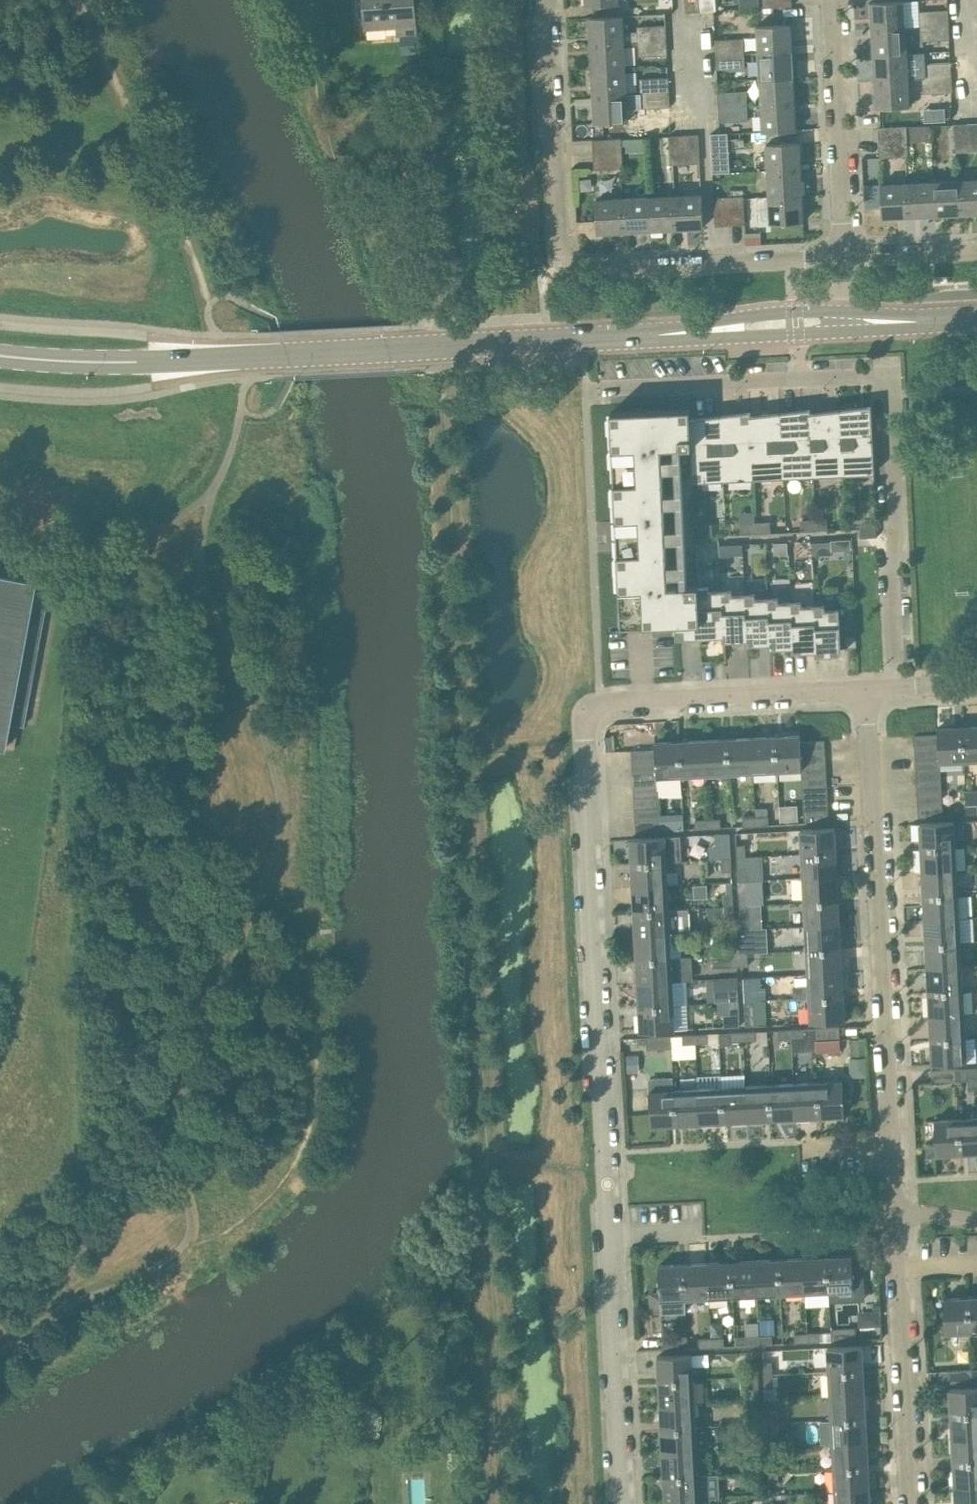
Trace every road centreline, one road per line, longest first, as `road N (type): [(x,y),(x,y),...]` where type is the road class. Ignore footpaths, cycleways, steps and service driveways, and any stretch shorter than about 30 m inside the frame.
road 1 (residential): [(627,1503),(587,711),(646,700),(866,688)]
road 2 (residential): [(898,687),(893,394),(878,377),(592,392)]
road 3 (residential): [(841,258),(592,272),(570,264),(558,243),(545,0)]
road 4 (residential): [(895,1209),(866,688)]
road 5 (tertiary): [(263,357),(705,331)]
road 6 (track): [(432,347),(326,82),(324,0)]
road 7 (residential): [(910,1503),(895,1209)]
road 8 (tertiary): [(263,357),(0,355)]
road 9 (residential): [(841,258),(830,0)]
road 10 (tertiary): [(843,323),(798,311),(744,316),(705,331)]
road 11 (tertiary): [(705,331),(799,333),(843,323)]
road 12 (residential): [(841,258),(976,250)]
road 13 (tertiary): [(843,323),(976,317)]

